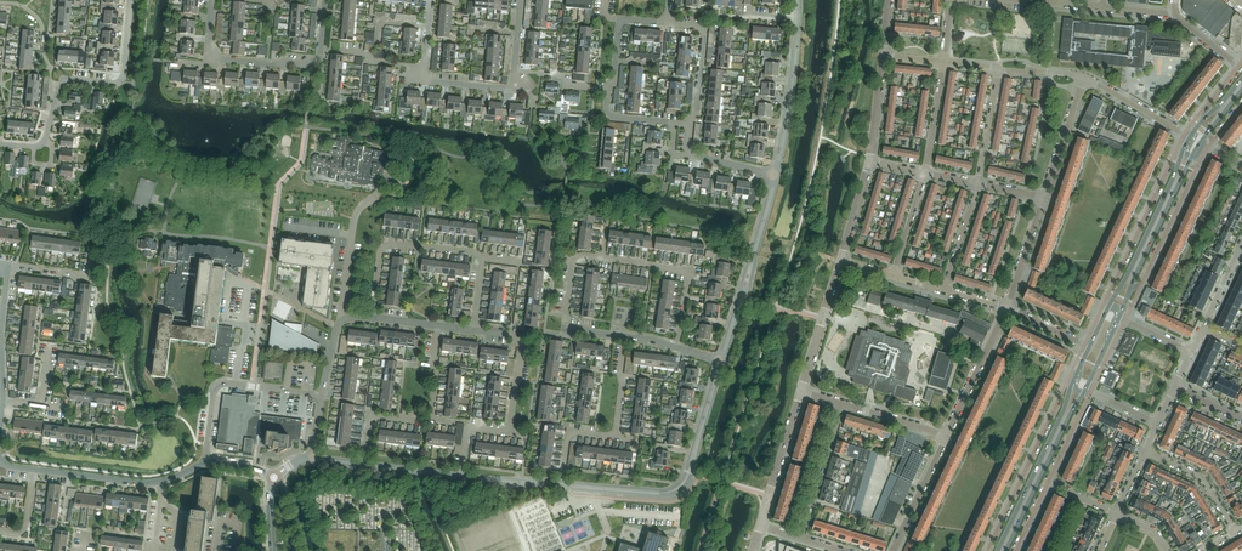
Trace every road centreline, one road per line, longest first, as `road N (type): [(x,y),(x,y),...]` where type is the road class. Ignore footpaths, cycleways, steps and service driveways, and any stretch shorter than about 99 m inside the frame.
road 1 (residential): [(0,144),(42,144),(63,79),(119,81),(130,0)]
road 2 (residential): [(325,0),(320,57),(310,65),(206,58),(212,0)]
road 3 (residential): [(1184,134),(1085,344)]
road 4 (residential): [(675,123),(618,118),(606,107),(619,18),(668,23)]
road 5 (primary): [(1075,377),(997,550)]
road 6 (residential): [(1068,380),(987,550)]
road 7 (primary): [(1186,145),(1107,309)]
road 8 (residential): [(321,395),(218,385),(205,462)]
road 9 (primary): [(1005,550),(1086,390)]
road 10 (residential): [(423,81),(512,89),(521,0)]
road 11 (residential): [(372,318),(386,246),(483,257)]
road 12 (residential): [(1129,290),(1141,284),(1208,147)]
road 13 (residential): [(625,336),(564,328),(574,259),(602,258)]
road 14 (tertiary): [(776,175),(798,20)]
road 15 (residential): [(342,320),(354,219),(390,179)]
road 16 (primary): [(1129,290),(1192,156)]
road 17 (residential): [(947,436),(1007,309)]
road 18 (residential): [(799,537),(840,403)]
road 19 (residential): [(668,23),(704,26),(690,124)]
road 20 (residential): [(1236,531),(1203,477),(1145,451)]
road 21 (residential): [(1044,198),(1084,78)]
road 22 (residential): [(893,550),(947,436)]
road 23 (residential): [(158,482),(33,469)]

